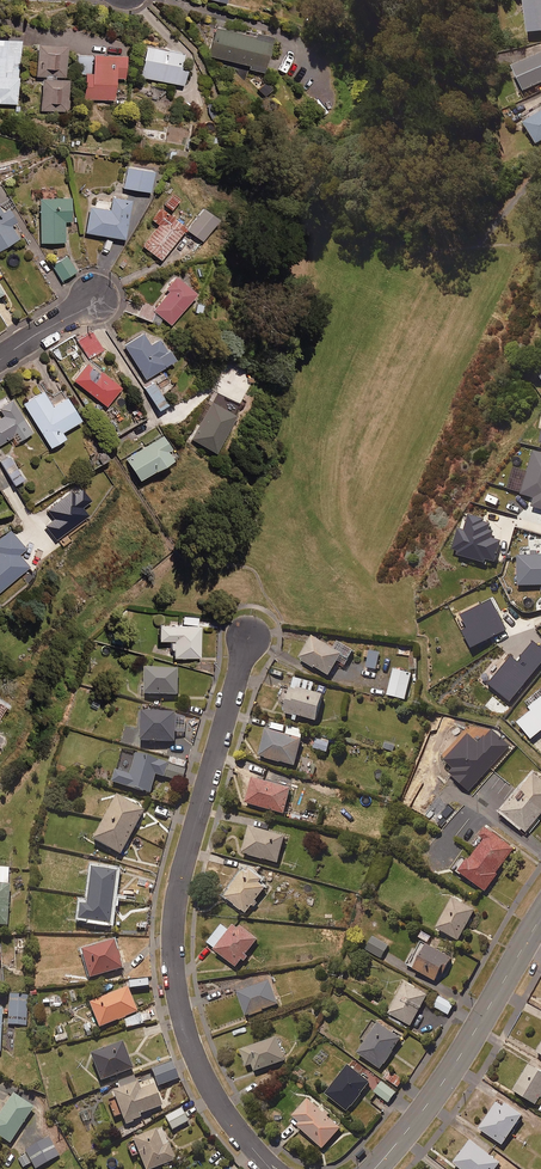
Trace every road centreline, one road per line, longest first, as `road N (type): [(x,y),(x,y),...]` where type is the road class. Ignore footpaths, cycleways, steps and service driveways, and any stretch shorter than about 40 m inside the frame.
road 1 (residential): [(247,639),(175,900),(174,976),(210,1092),(271,1168)]
road 2 (tertiary): [(374,1168),(461,1061),(540,920)]

